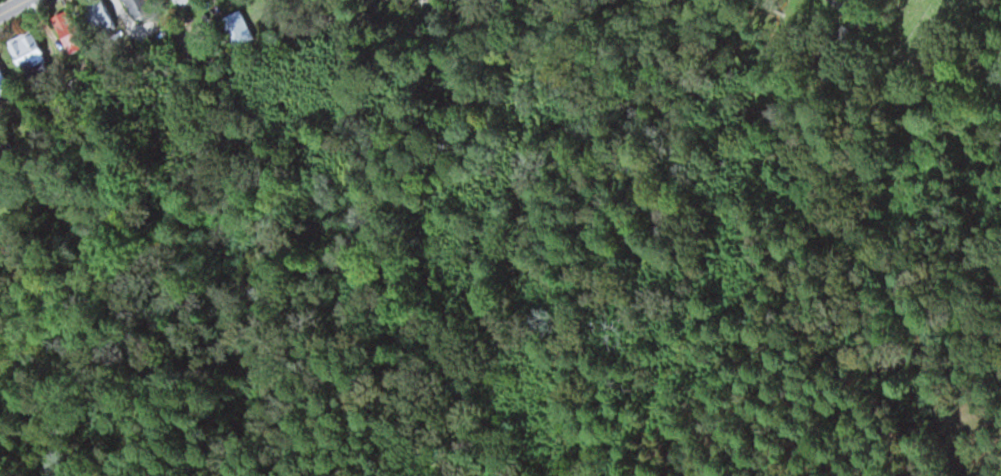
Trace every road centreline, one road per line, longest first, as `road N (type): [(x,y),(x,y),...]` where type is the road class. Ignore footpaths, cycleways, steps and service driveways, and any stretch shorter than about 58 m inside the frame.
road 1 (residential): [(679,475),(646,410),(651,305),(765,227),(839,221),(886,284),(993,475)]

